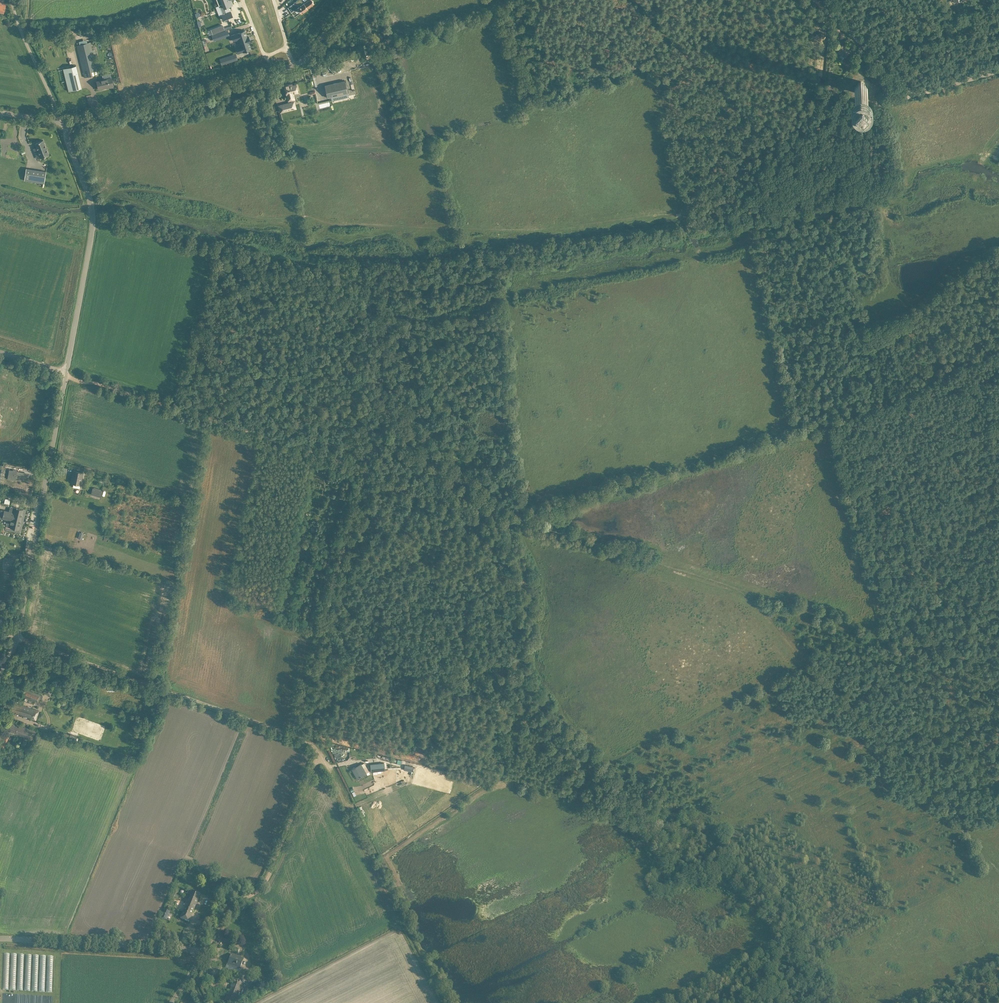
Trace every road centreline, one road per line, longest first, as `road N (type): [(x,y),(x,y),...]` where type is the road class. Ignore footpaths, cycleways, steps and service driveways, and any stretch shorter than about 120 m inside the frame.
road 1 (track): [(492,511),(523,537),(546,579),(540,670),(552,688),(568,693),(566,708),(590,737),(627,812),(673,847),(734,861),(747,878),(771,881),(816,948),(813,958)]
road 2 (track): [(292,730),(362,473),(66,374)]
road 3 (track): [(754,592),(998,873)]
road 4 (unclassified): [(0,675),(18,637),(66,374)]
road 5 (track): [(292,730),(18,637)]
road 6 (unclassified): [(169,1002),(204,946),(0,934)]
road 7 (unclassified): [(66,374),(93,216),(65,124)]
road 8 (track): [(754,592),(978,658),(998,653)]
road 9 (track): [(522,518),(754,592)]
road 10 (unclassified): [(65,124),(293,66)]
road 11 (track): [(204,946),(237,900),(270,877),(319,751)]
road 12 (track): [(362,473),(522,518)]
road 13 (track): [(813,0),(917,95)]
road 14 (unclassified): [(53,121),(54,104),(12,3)]
road 15 (unclassified): [(882,104),(998,70)]

